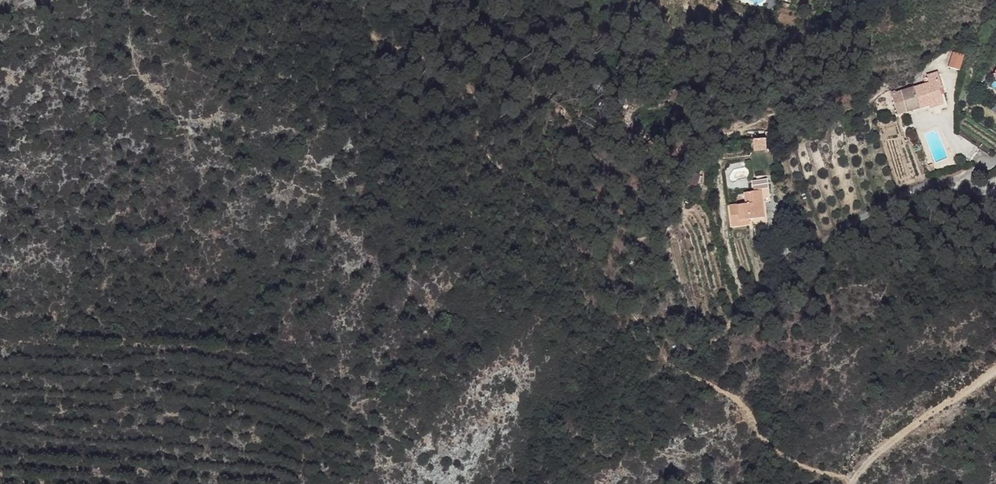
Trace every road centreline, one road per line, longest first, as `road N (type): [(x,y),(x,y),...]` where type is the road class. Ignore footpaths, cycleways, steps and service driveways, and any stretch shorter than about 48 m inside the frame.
road 1 (residential): [(995,163),(898,197),(827,240)]
road 2 (track): [(853,483),(908,432),(995,374)]

